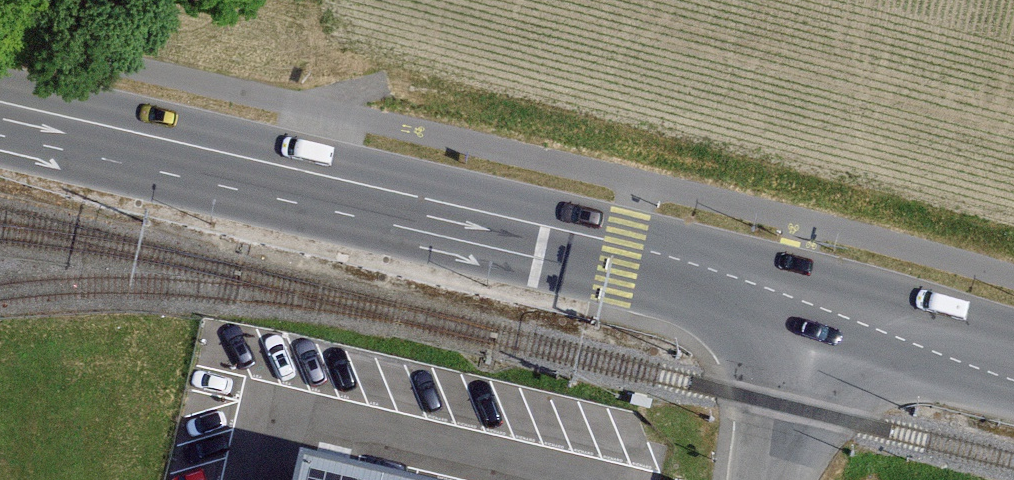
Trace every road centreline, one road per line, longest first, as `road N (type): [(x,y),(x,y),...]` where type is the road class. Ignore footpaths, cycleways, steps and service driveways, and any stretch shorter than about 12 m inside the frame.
road 1 (secondary): [(809,303),(0,110)]
road 2 (secondary): [(1013,360),(809,303)]
road 3 (residential): [(809,303),(768,479)]
road 4 (track): [(283,177),(311,112),(383,85)]

